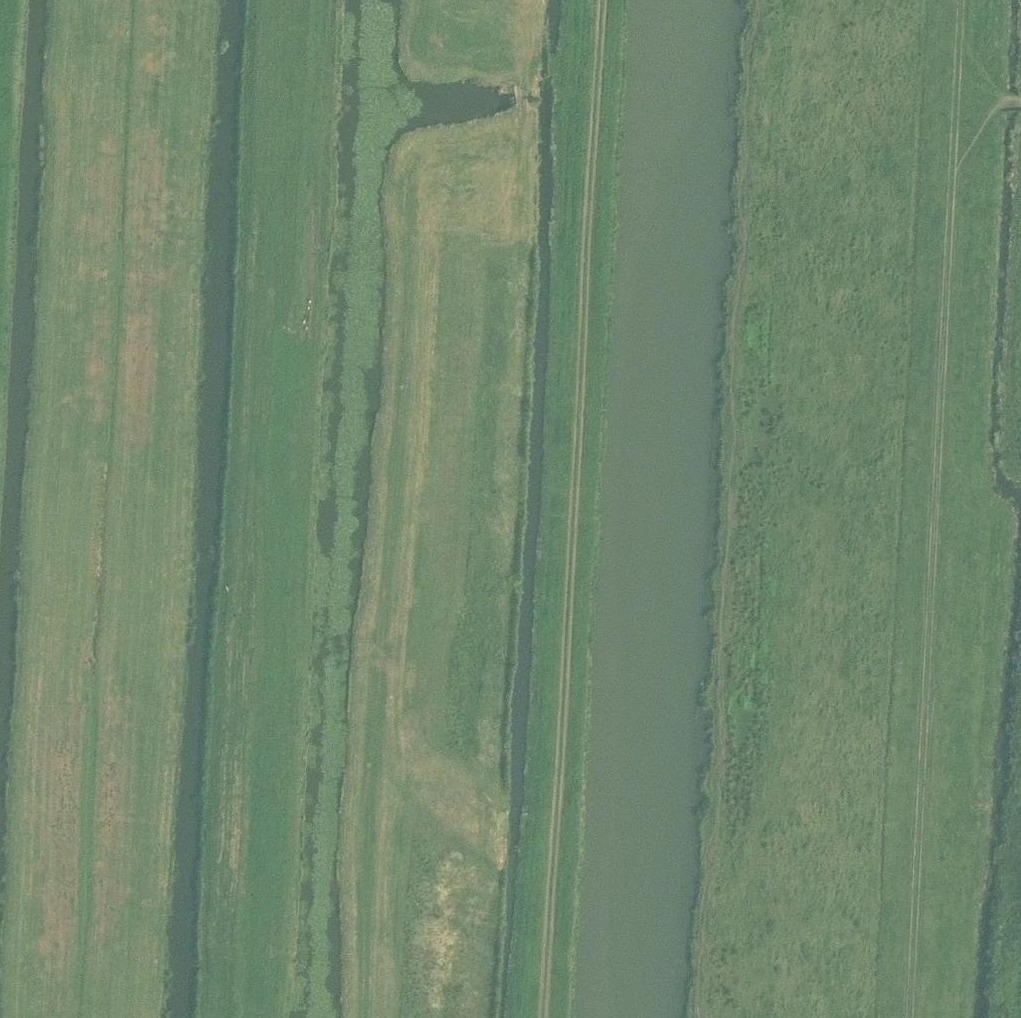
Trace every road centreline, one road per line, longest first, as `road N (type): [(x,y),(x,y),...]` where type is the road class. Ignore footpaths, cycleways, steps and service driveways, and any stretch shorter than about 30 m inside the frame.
road 1 (track): [(909,1017),(955,96)]

